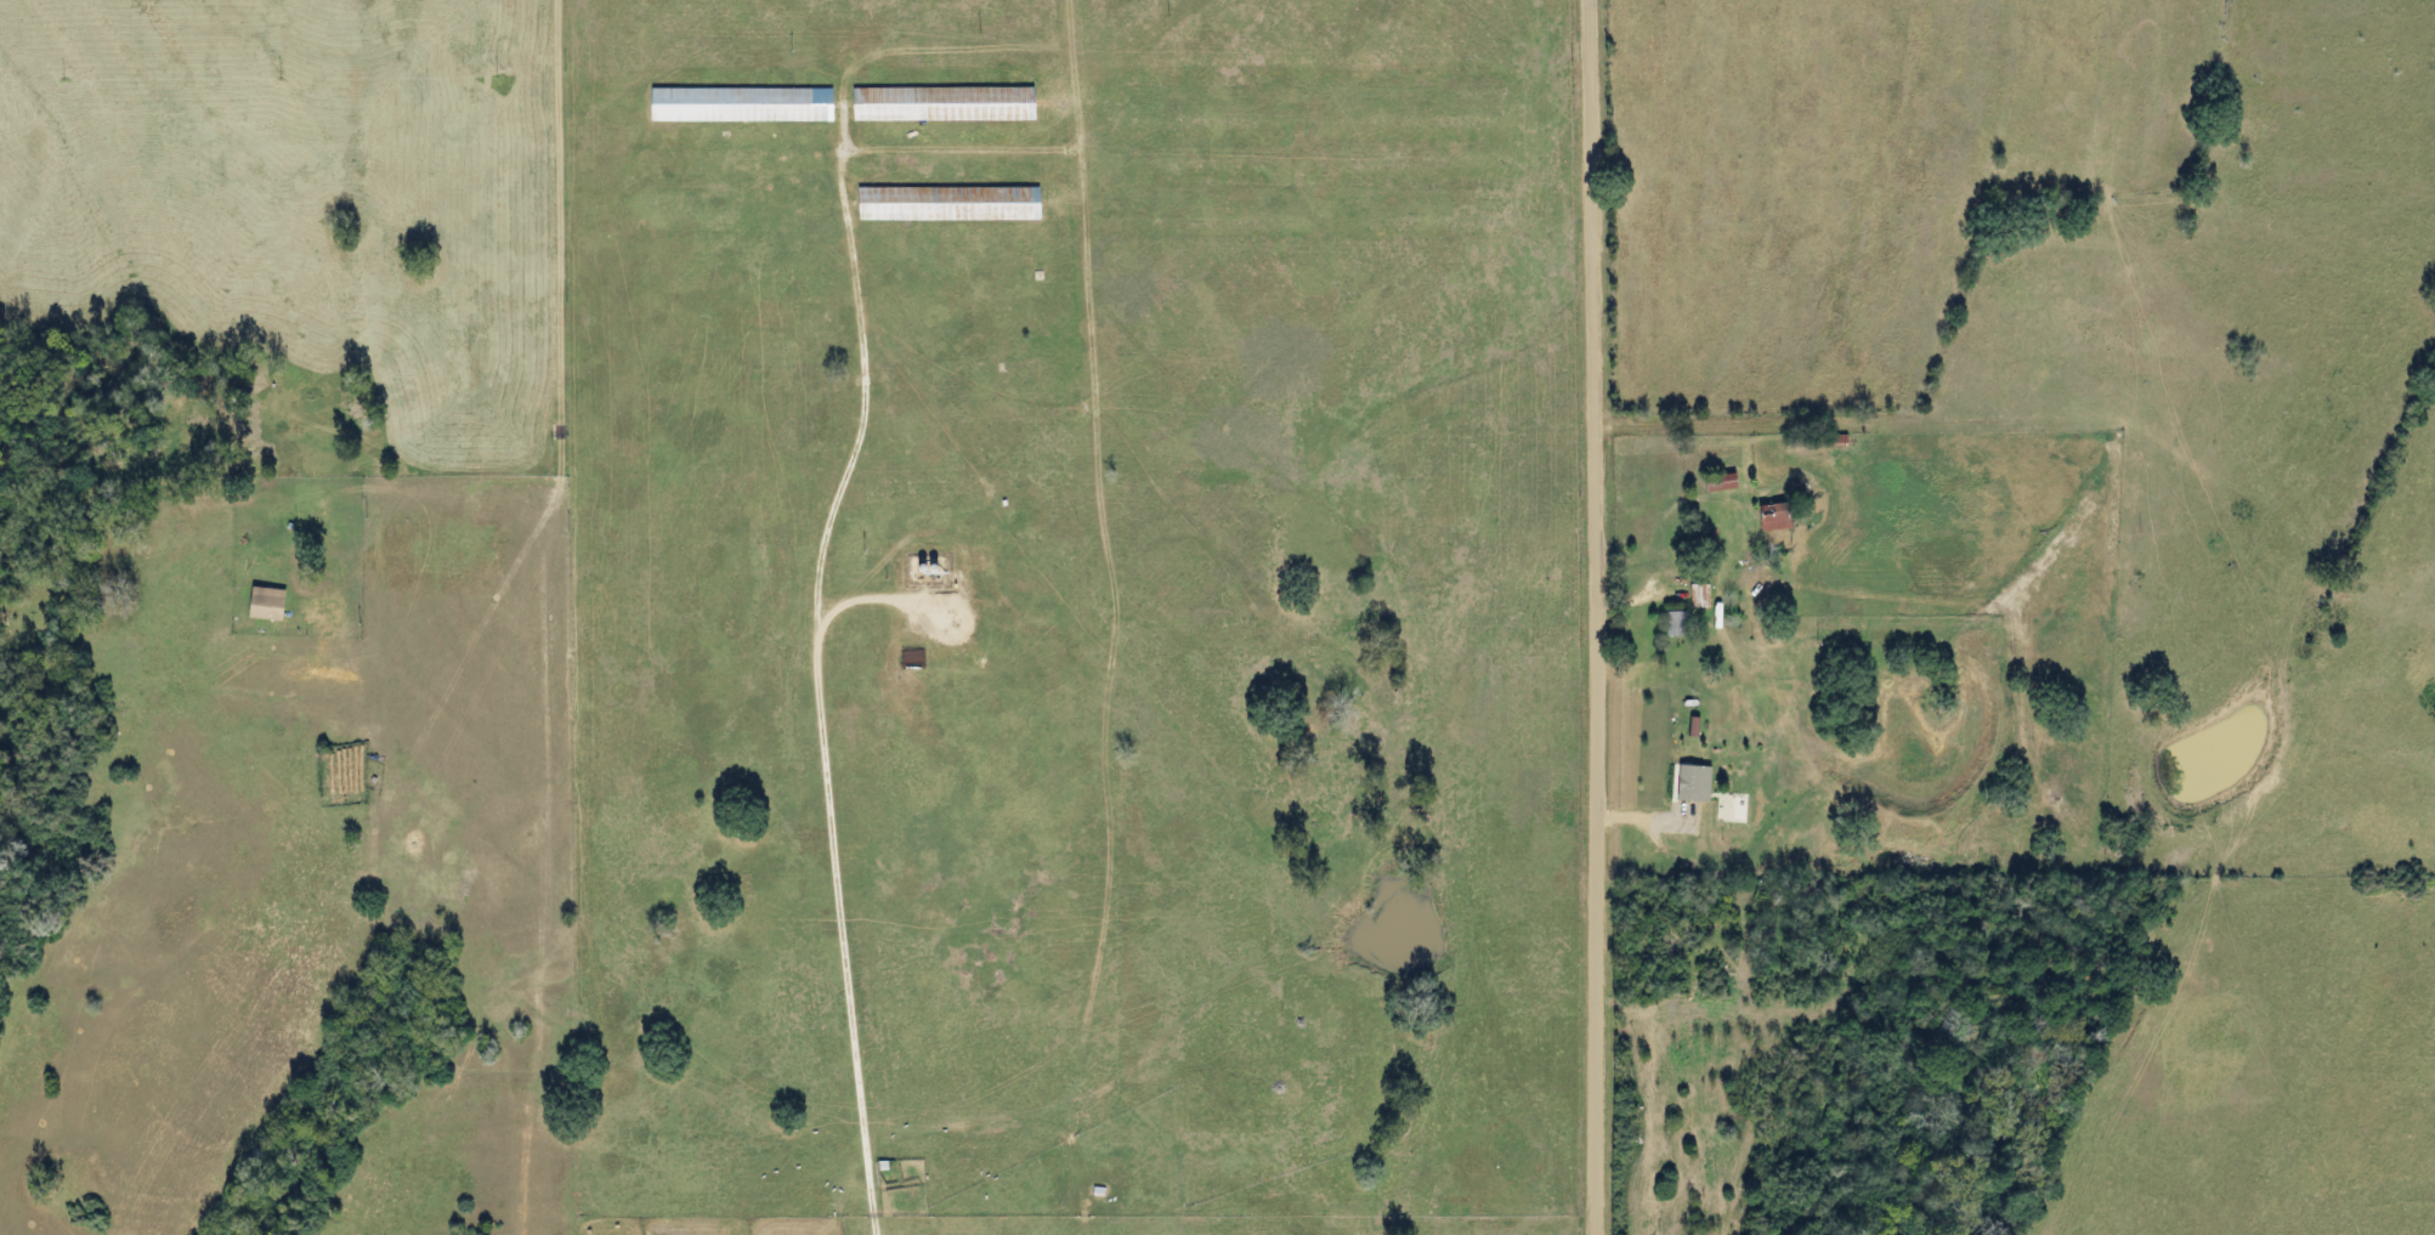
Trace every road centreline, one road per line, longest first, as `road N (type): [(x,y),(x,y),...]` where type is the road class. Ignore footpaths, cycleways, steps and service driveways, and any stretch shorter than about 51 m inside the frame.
road 1 (residential): [(1074,0),(1081,142),(647,154),(594,213),(572,461),(561,481),(420,485),(367,533),(359,578),(253,577),(203,523),(203,370),(0,63)]
road 2 (residential): [(1589,1234),(1585,0)]
road 3 (residential): [(840,149),(857,397),(810,619),(816,774),(874,1234)]

